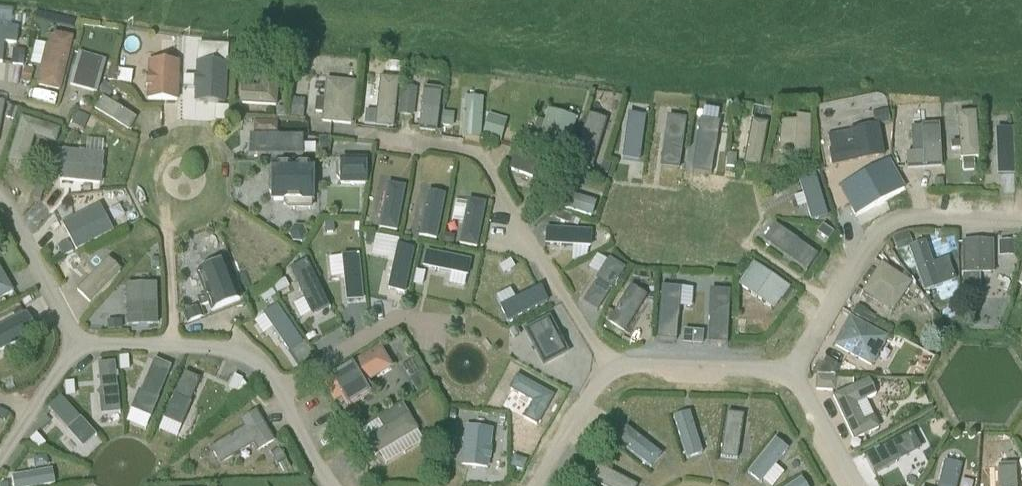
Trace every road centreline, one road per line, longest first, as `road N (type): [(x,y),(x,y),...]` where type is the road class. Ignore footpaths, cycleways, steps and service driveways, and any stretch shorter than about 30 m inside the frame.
road 1 (residential): [(610,357),(505,198),(488,156),(340,132)]
road 2 (residential): [(791,364),(892,220),(1021,226)]
road 3 (residential): [(329,485),(251,352),(169,347)]
road 4 (residential): [(165,217),(210,210),(217,145),(182,127),(149,148),(138,184)]
road 5 (residential): [(791,364),(610,357)]
road 6 (residential): [(76,340),(0,203)]
road 7 (residential): [(610,357),(528,485)]
road 8 (residential): [(863,485),(791,364)]
road 9 (residential): [(0,452),(76,340)]
road 10 (residential): [(169,347),(165,217)]

